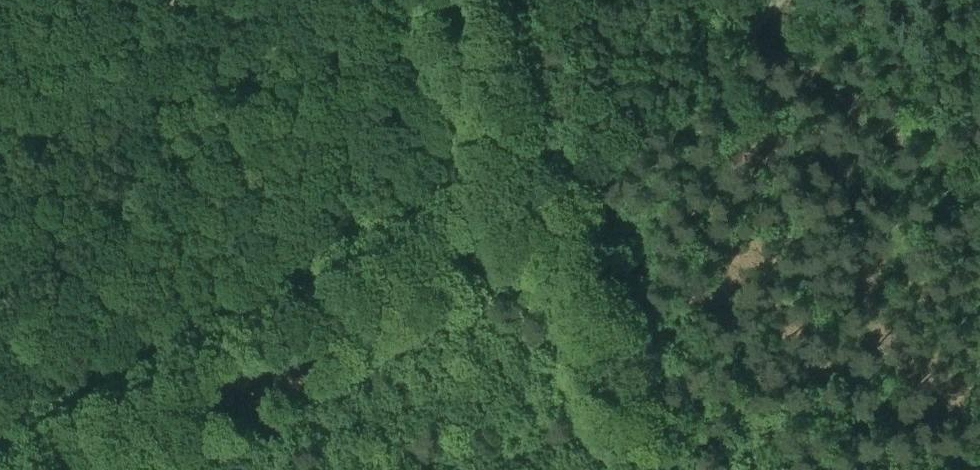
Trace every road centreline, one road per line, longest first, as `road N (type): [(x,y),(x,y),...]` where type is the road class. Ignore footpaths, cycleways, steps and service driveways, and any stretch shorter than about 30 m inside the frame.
road 1 (track): [(106,469),(544,208),(640,132),(781,0)]
road 2 (track): [(652,469),(454,0)]

